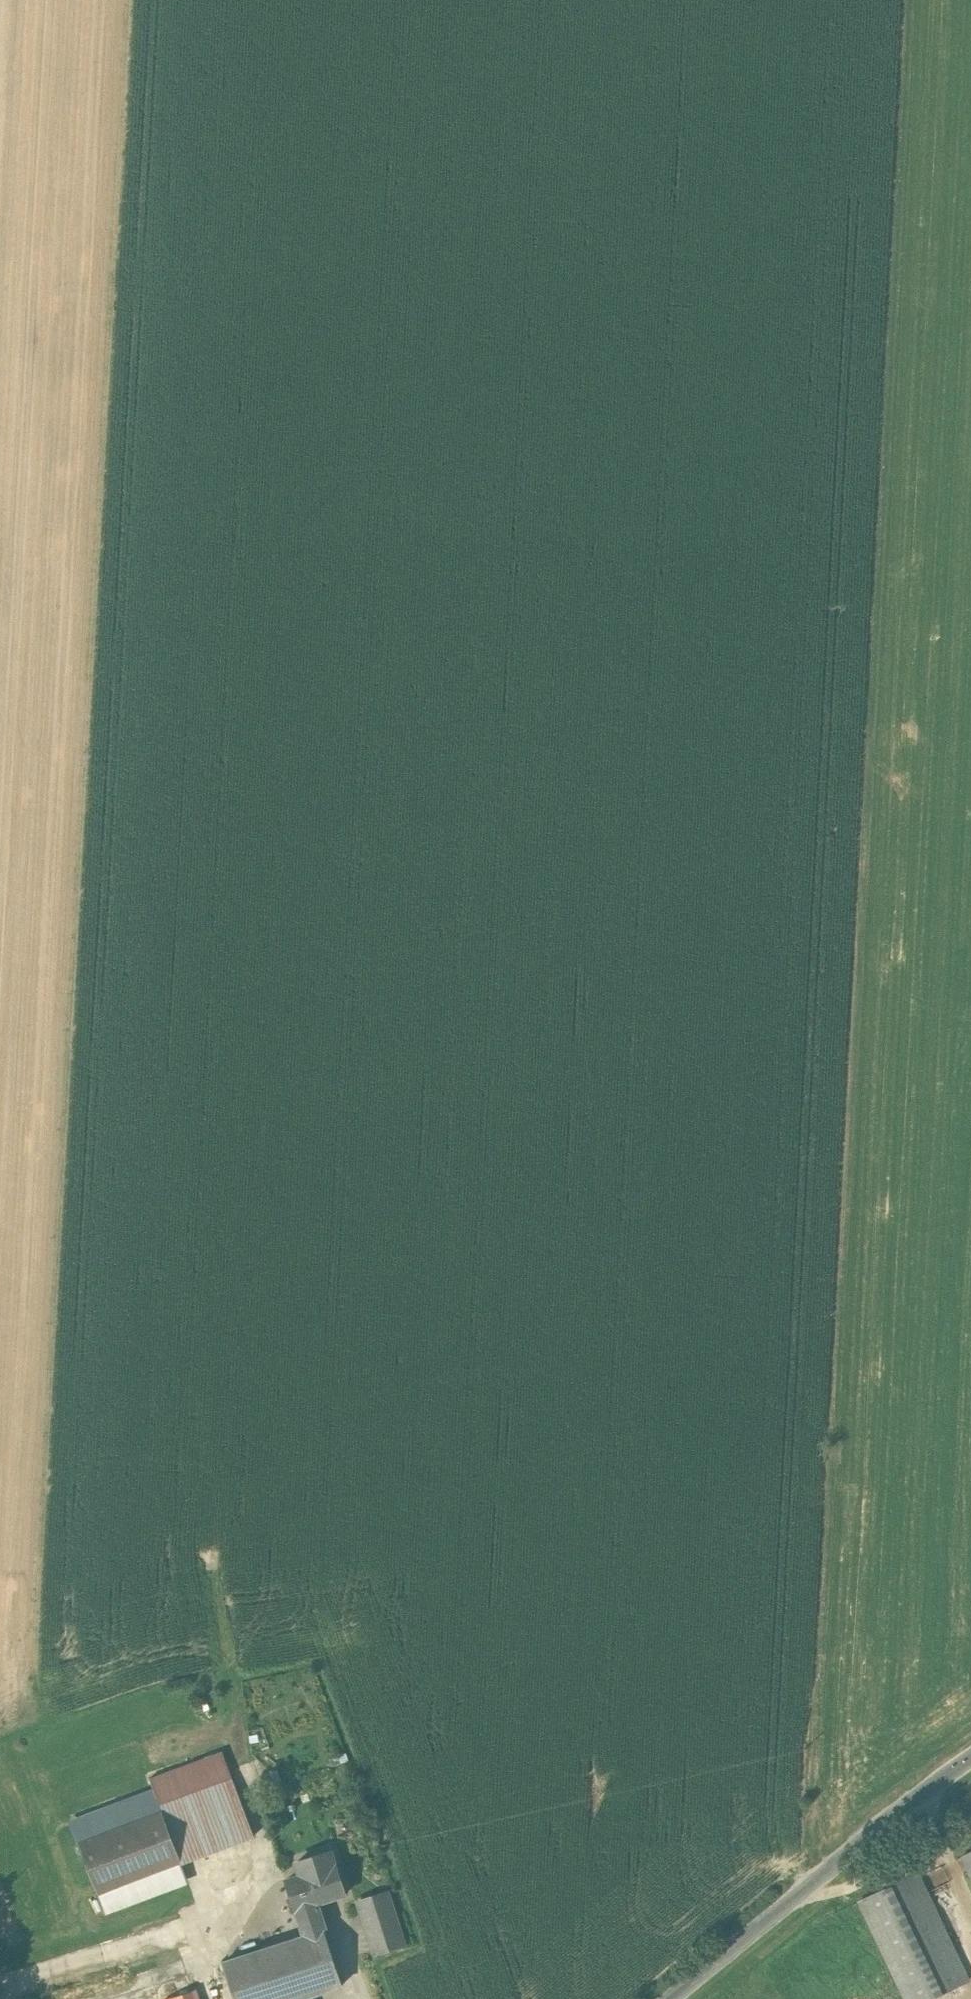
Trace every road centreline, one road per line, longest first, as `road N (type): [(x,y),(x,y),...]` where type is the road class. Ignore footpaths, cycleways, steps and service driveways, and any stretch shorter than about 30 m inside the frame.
road 1 (unclassified): [(970,1760),(672,1998)]

